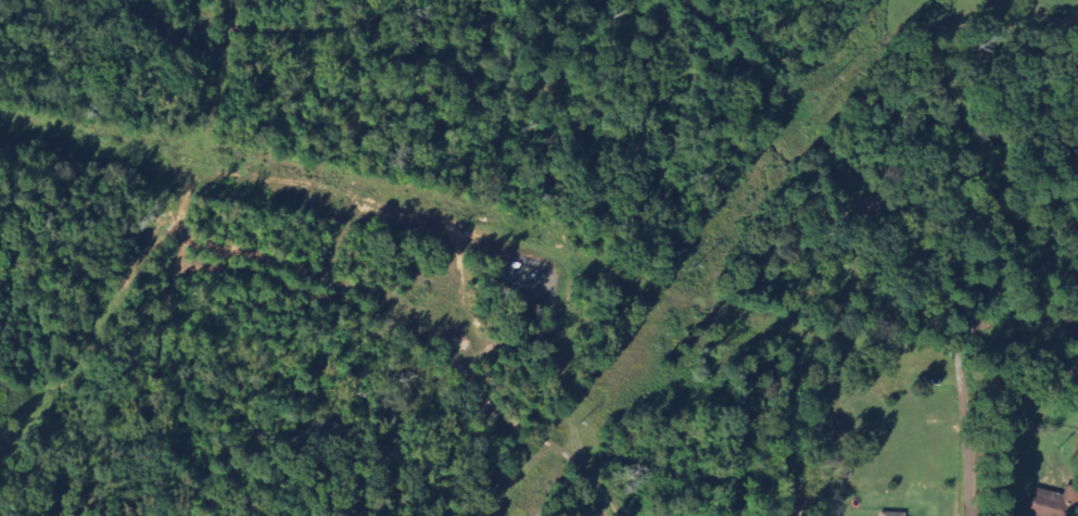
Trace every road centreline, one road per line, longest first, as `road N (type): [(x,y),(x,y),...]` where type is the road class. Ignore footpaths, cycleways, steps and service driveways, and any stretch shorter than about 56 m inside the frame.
road 1 (residential): [(977,515),(976,322)]

